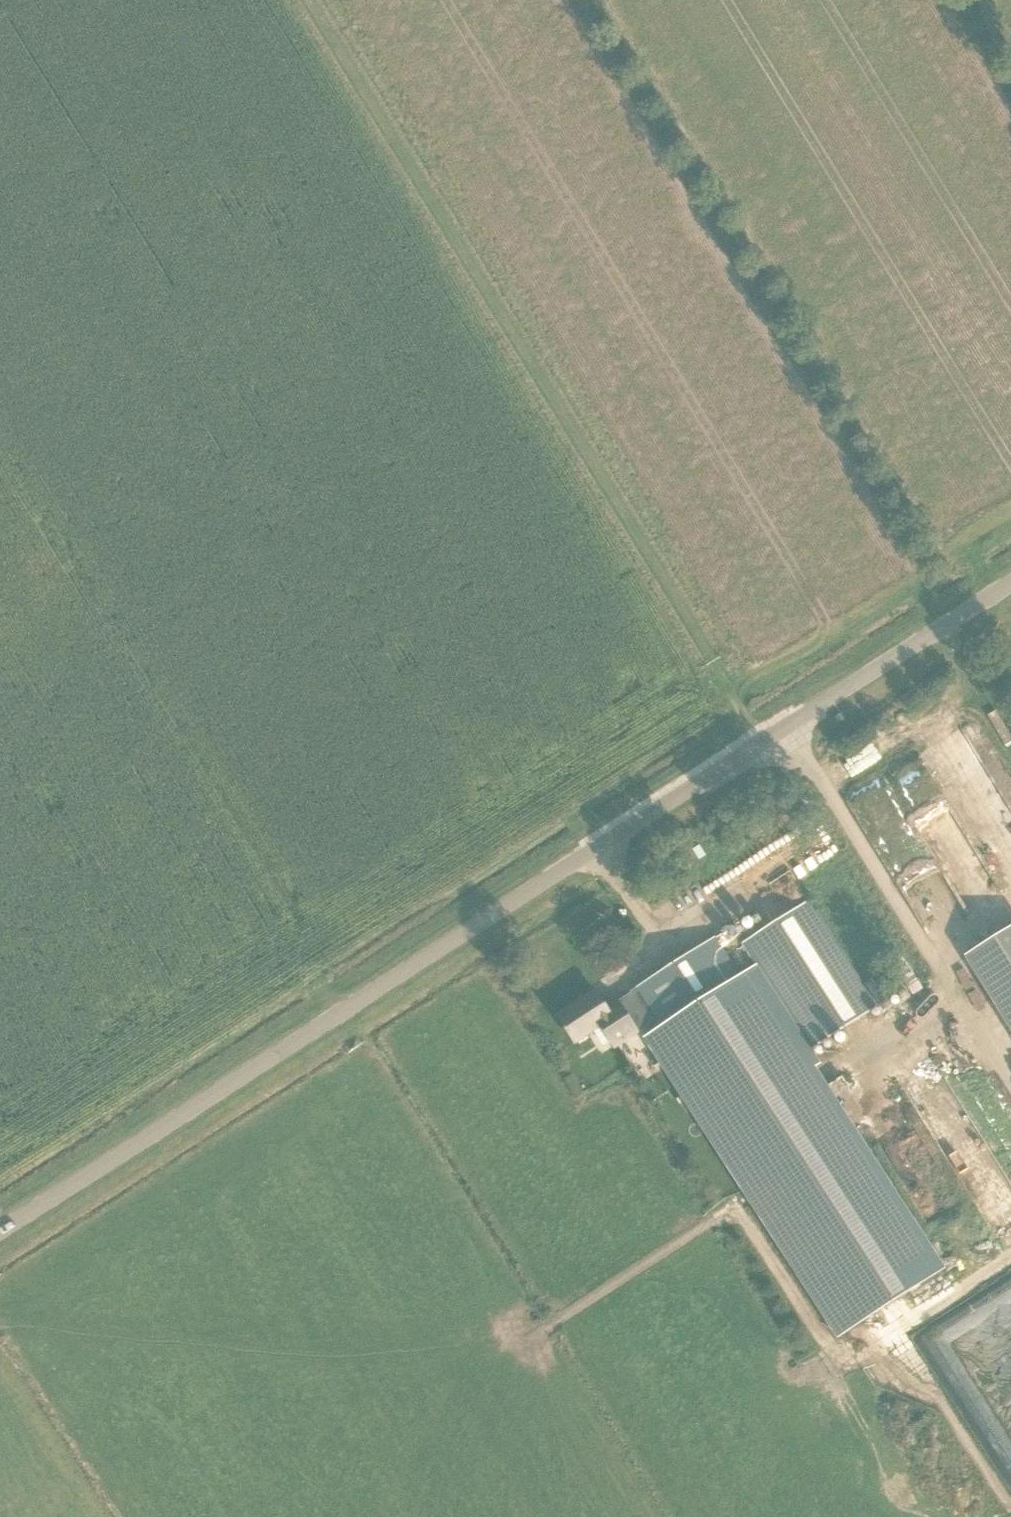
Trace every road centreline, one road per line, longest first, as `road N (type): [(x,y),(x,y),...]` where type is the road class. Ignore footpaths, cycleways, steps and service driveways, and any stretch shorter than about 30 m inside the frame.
road 1 (unclassified): [(0,1234),(1010,582)]

